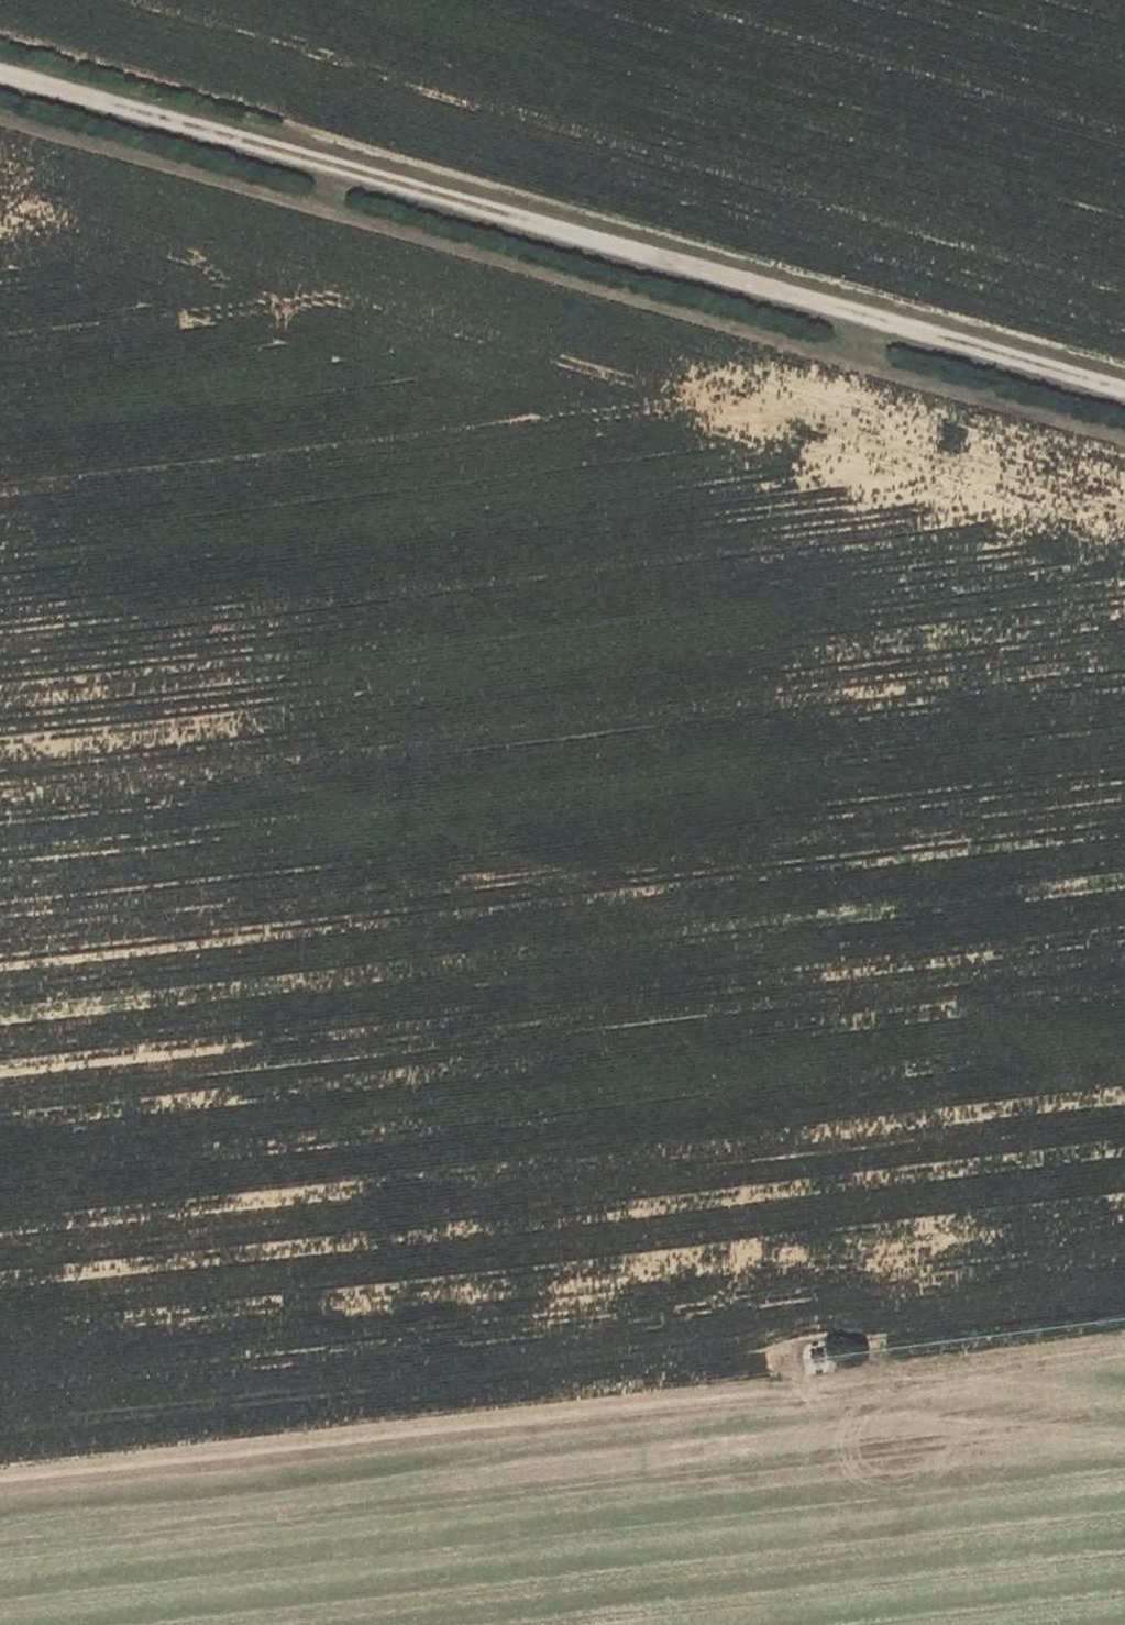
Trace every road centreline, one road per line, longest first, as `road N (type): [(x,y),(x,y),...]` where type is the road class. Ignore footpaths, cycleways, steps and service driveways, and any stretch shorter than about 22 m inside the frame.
road 1 (track): [(1124,393),(0,72)]

